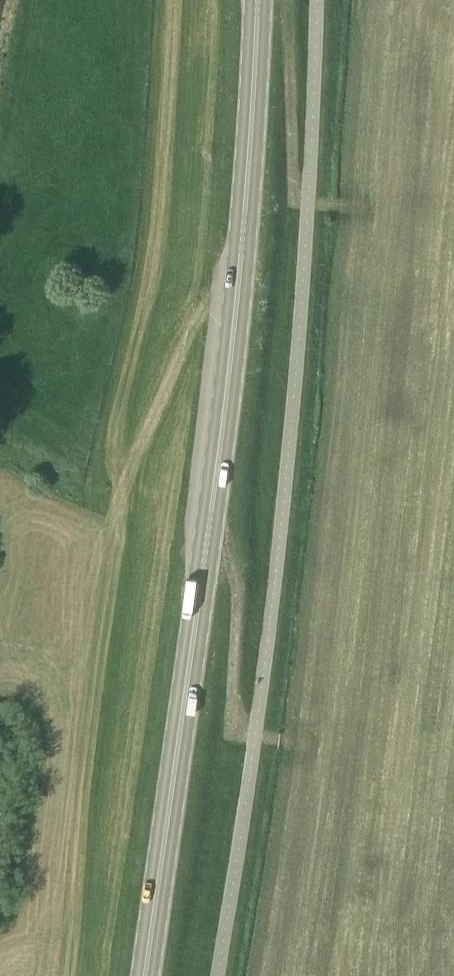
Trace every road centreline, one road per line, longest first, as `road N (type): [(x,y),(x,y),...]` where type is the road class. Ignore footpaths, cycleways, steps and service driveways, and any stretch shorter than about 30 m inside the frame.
road 1 (primary): [(144,975),(221,430),(257,0)]
road 2 (track): [(205,553),(225,563),(235,581),(233,731),(278,739)]
road 3 (track): [(286,0),(291,181),(297,196),(333,202)]

